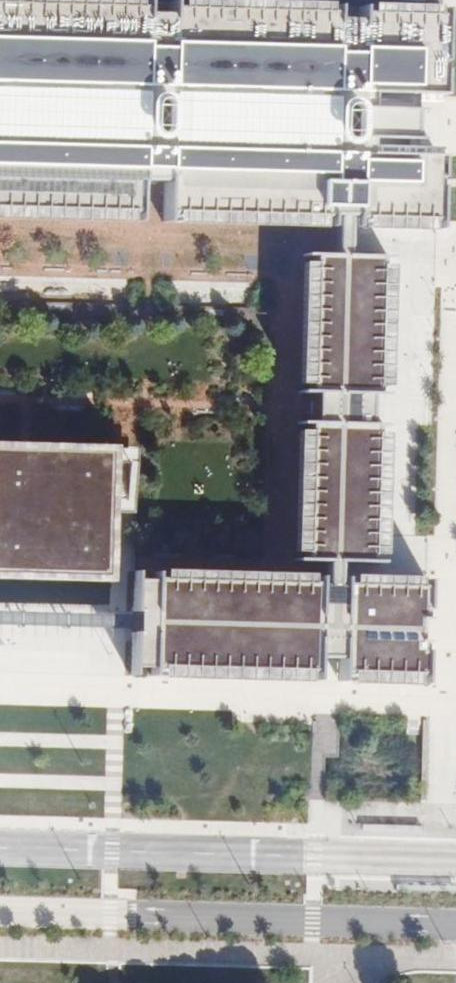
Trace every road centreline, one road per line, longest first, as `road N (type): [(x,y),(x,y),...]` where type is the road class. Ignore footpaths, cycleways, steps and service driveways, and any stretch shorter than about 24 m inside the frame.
road 1 (tertiary): [(455,925),(0,911)]

